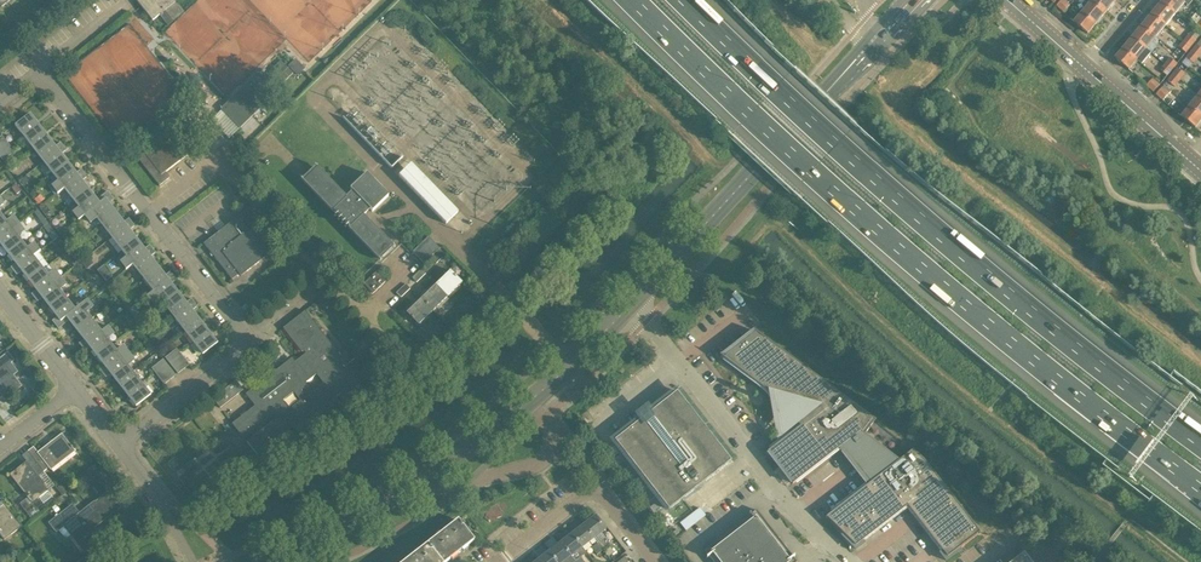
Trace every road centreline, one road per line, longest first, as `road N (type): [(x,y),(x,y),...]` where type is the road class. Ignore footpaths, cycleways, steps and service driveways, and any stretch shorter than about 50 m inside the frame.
road 1 (motorway): [(629,0),(812,176),(1071,391),(1200,488)]
road 2 (motorway): [(1200,442),(944,239),(682,0)]
road 3 (residential): [(114,443),(248,343),(37,72),(0,100)]
road 4 (secondary): [(634,304),(912,0)]
road 5 (secondary): [(271,561),(408,487),(572,363)]
road 6 (residential): [(850,561),(770,481),(634,304)]
road 7 (track): [(724,172),(546,0)]
road 8 (residential): [(572,363),(503,300),(429,363)]
road 9 (tertiary): [(1195,161),(1088,66)]
road 10 (residential): [(114,443),(156,495),(193,561)]
road 11 (residential): [(500,561),(597,487)]
road 12 (residential): [(74,390),(0,294)]

